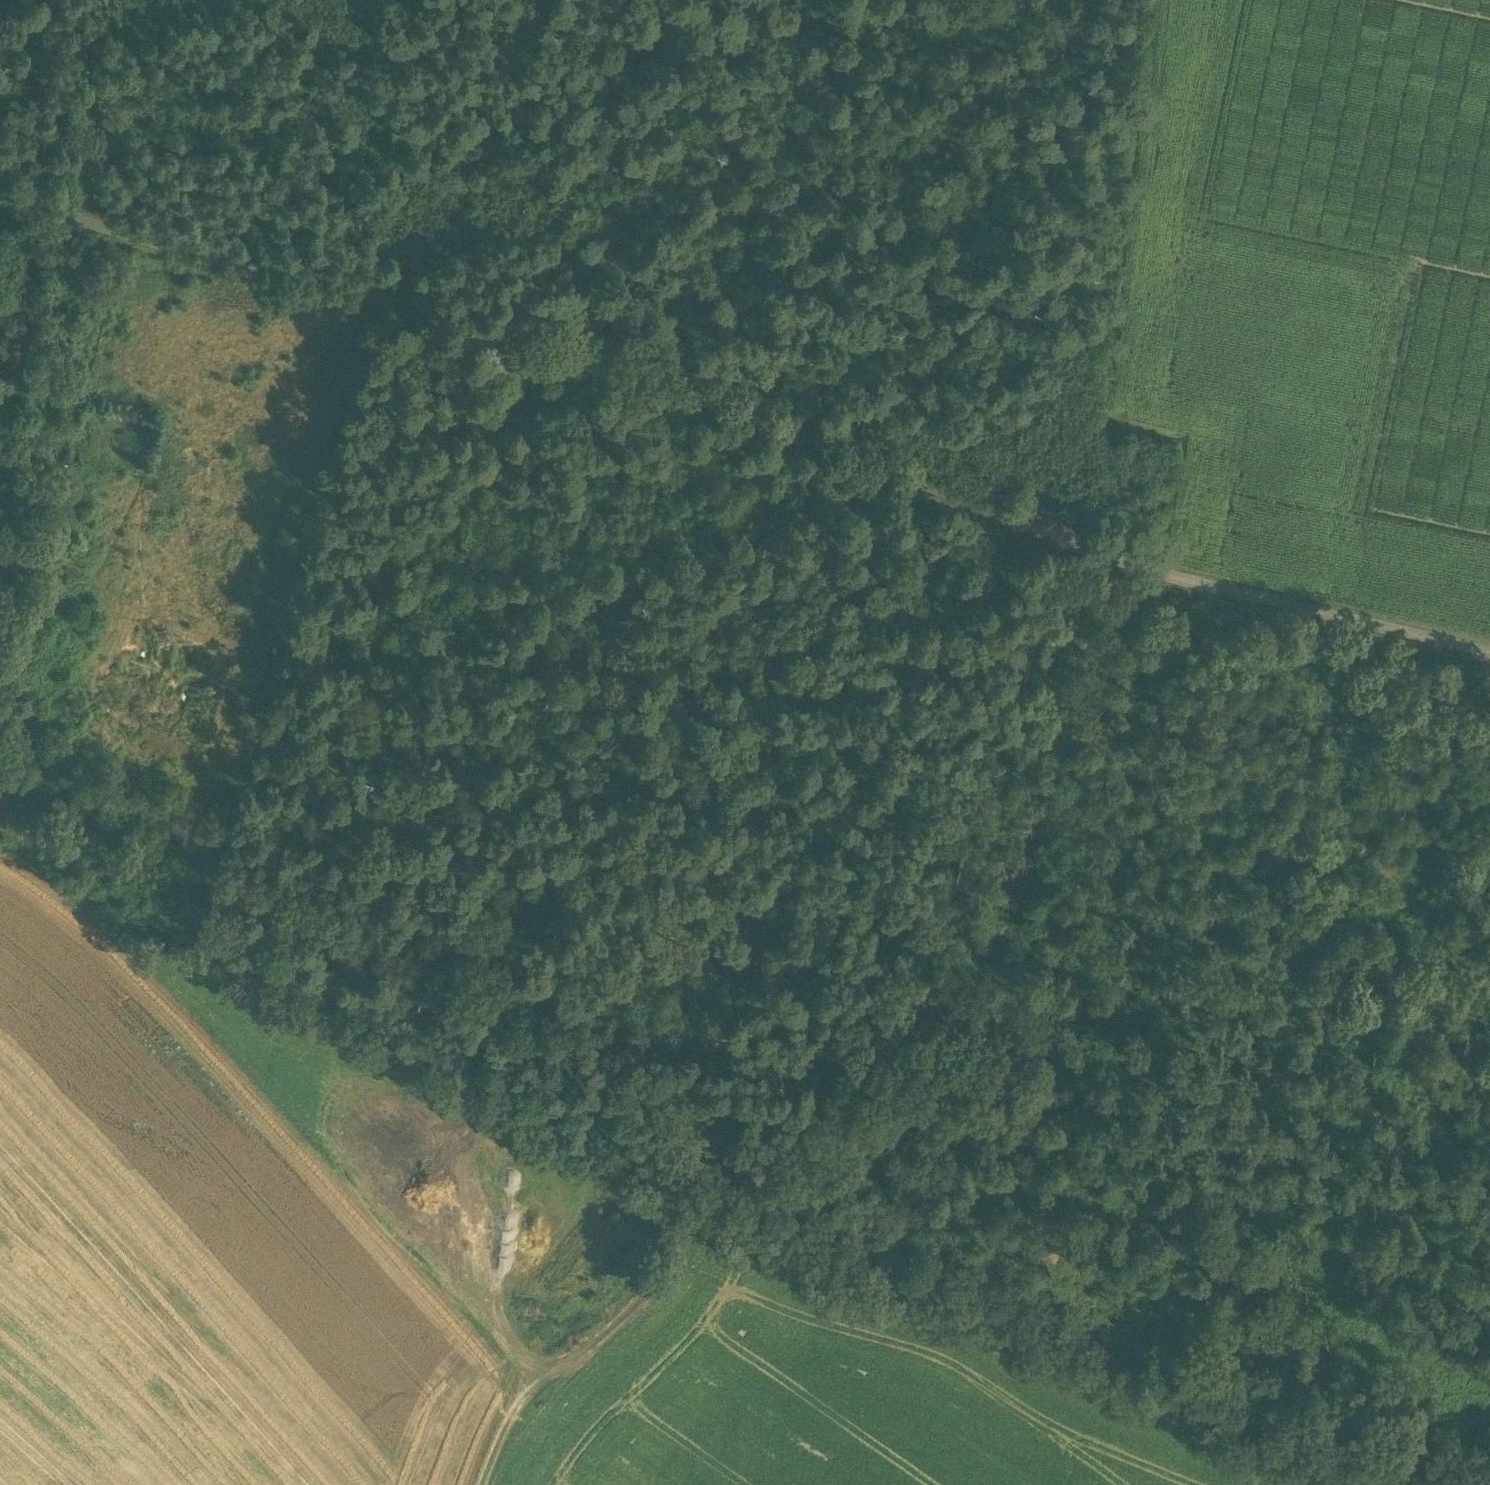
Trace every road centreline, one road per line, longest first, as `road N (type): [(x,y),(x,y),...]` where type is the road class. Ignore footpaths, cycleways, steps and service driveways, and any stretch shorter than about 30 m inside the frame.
road 1 (unclassified): [(0,197),(399,302),(700,393),(1072,546),(1489,645)]
road 2 (track): [(698,1203),(662,1278),(530,1388),(484,1484)]
road 3 (track): [(573,0),(508,337)]
road 4 (track): [(95,0),(65,216)]

